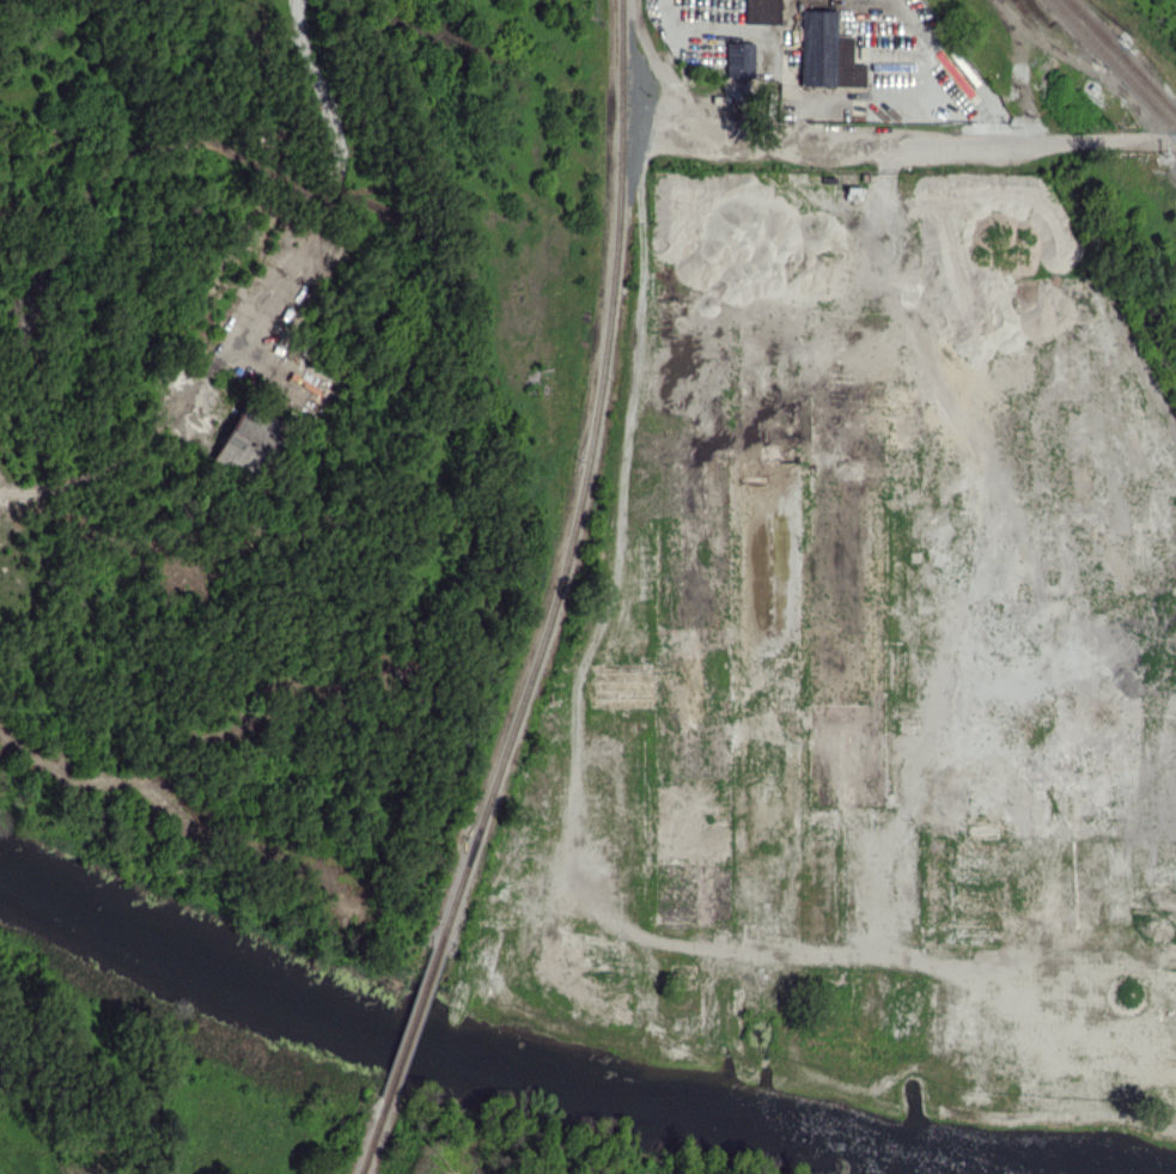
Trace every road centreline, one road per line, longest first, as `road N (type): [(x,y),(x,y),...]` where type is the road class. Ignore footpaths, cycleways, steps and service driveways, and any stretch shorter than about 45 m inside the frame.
road 1 (residential): [(778,144),(1175,141)]

